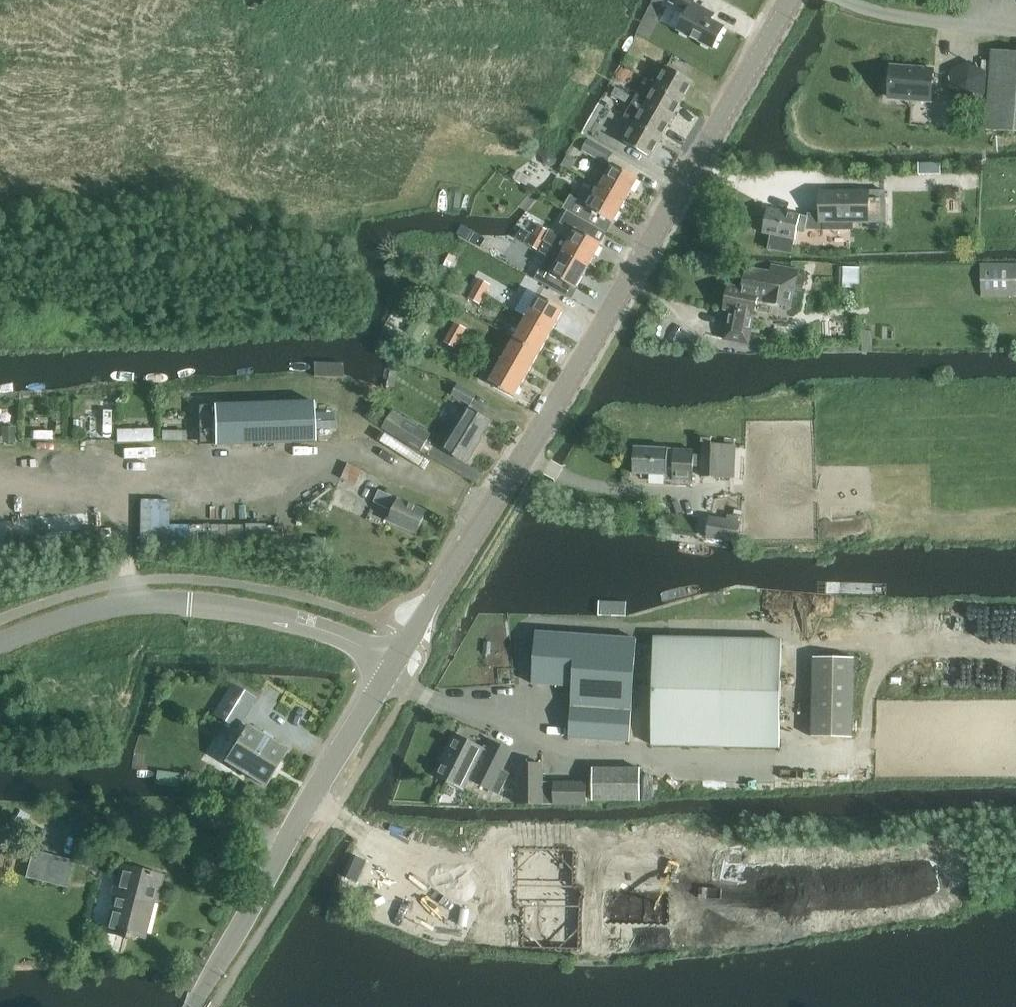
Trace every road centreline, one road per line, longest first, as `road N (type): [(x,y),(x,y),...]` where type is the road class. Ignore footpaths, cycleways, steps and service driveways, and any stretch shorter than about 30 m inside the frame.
road 1 (tertiary): [(393,670),(789,0)]
road 2 (unclassified): [(0,644),(90,611),(160,601),(307,625),(393,670)]
road 3 (tertiary): [(192,1006),(393,670)]

